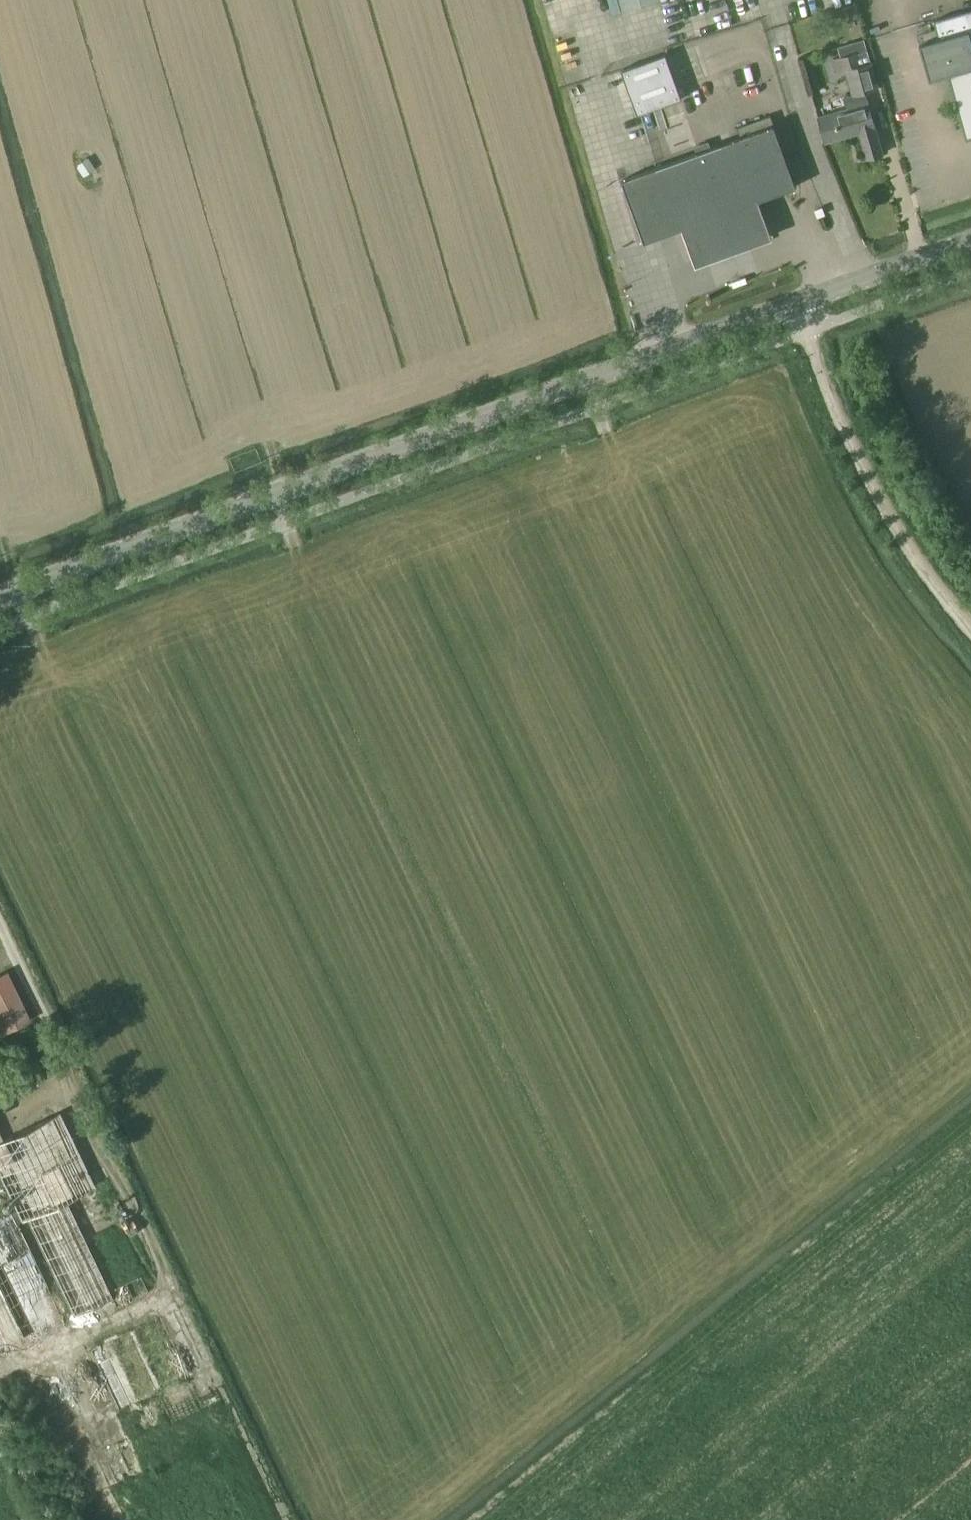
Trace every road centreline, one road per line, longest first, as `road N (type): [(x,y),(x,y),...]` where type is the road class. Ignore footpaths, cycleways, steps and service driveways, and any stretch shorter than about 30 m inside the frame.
road 1 (tertiary): [(0,597),(970,242)]
road 2 (track): [(282,1519),(0,930)]
road 3 (track): [(970,639),(890,529),(806,333)]

